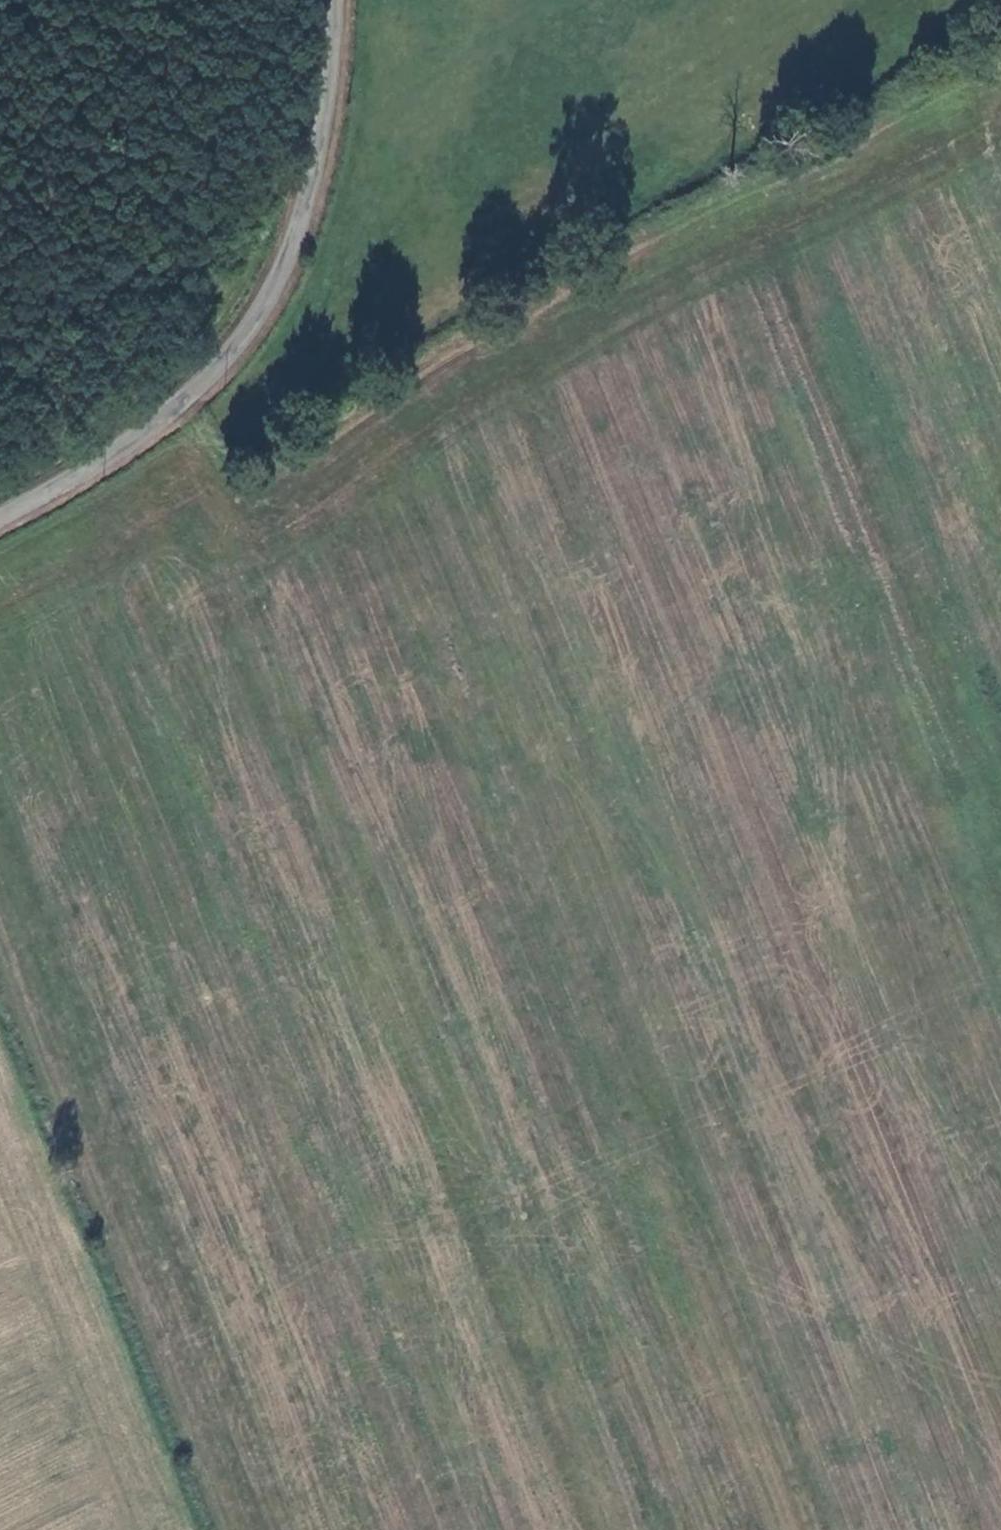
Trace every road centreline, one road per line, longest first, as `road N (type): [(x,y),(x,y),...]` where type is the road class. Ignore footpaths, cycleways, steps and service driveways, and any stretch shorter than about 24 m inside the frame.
road 1 (unclassified): [(0,516),(165,413),(256,318),(307,198),(329,95),(335,0)]

